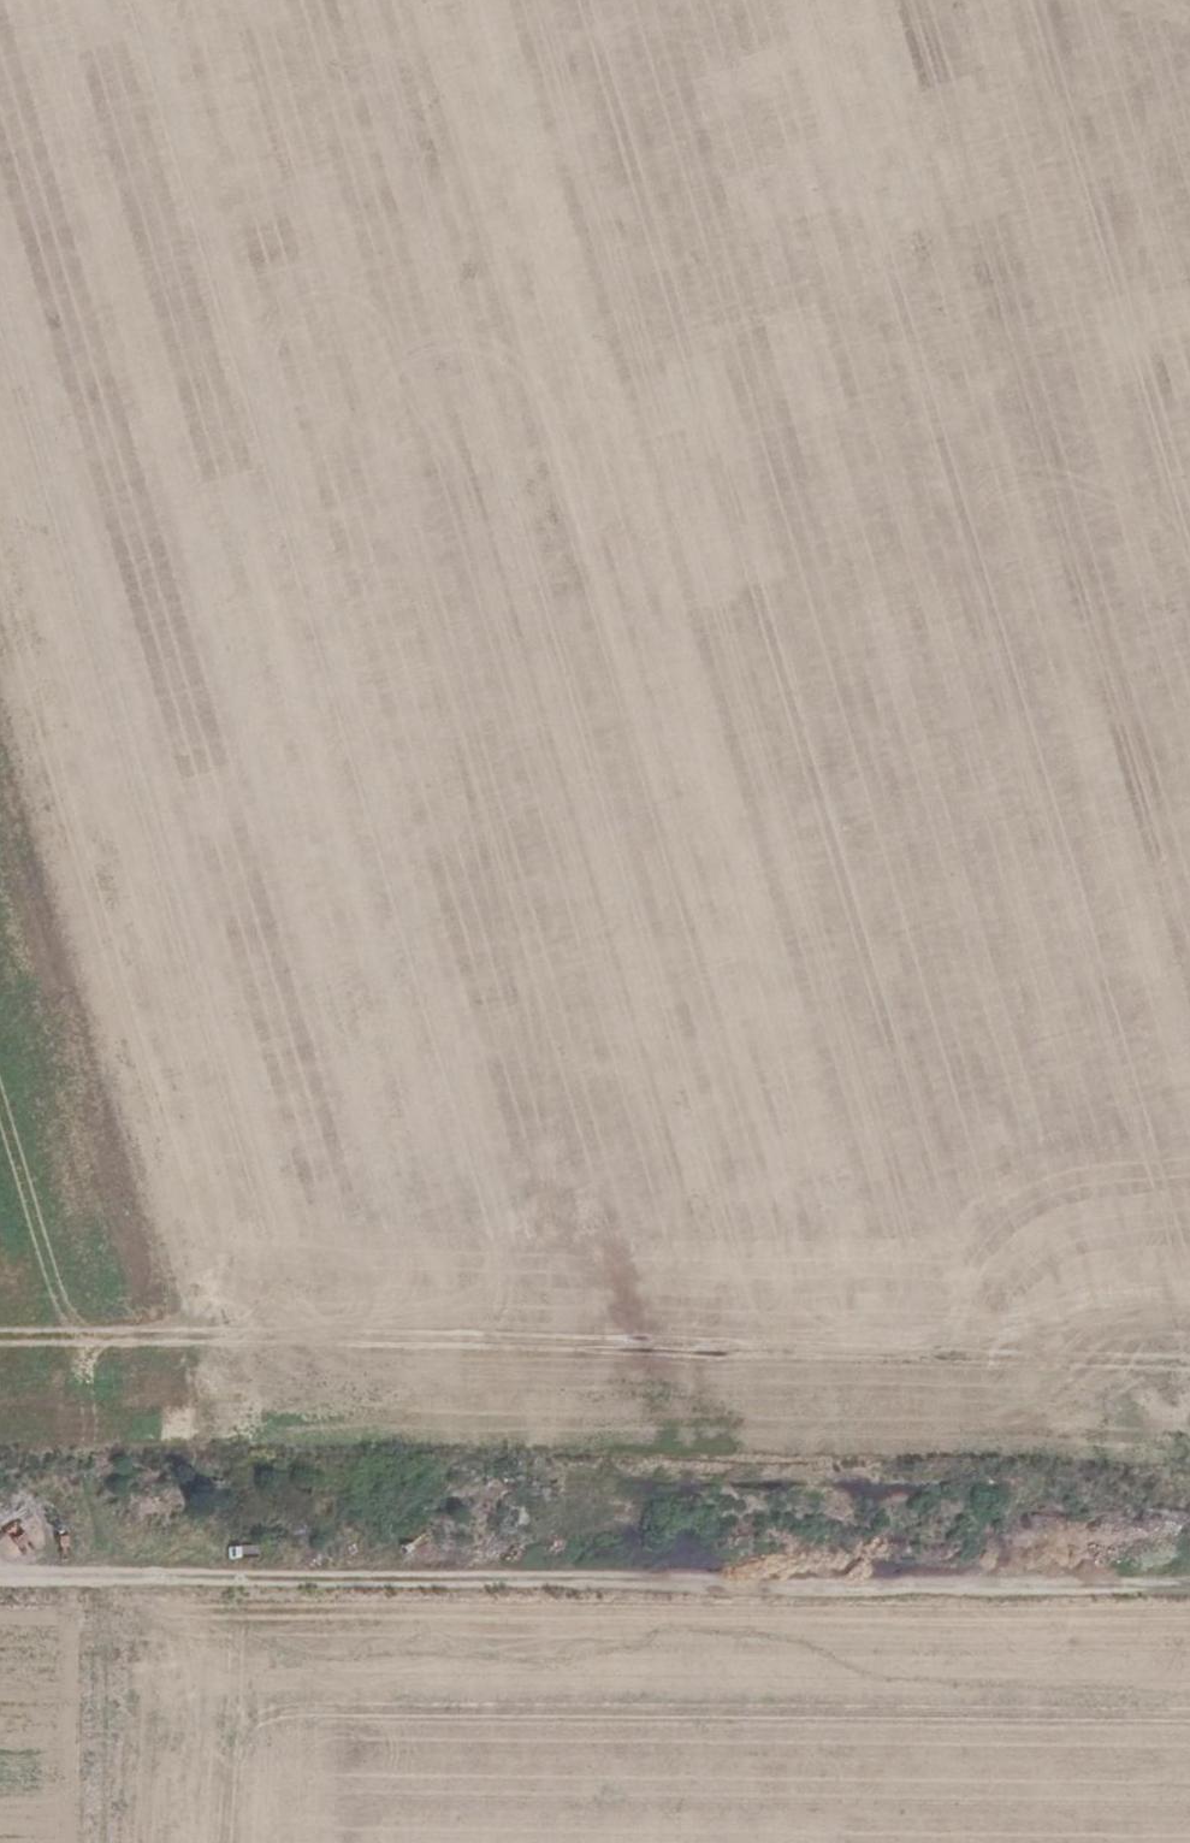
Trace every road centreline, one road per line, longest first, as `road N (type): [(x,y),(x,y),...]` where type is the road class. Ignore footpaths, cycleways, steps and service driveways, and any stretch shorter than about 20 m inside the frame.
road 1 (track): [(0,1578),(1189,1592)]

